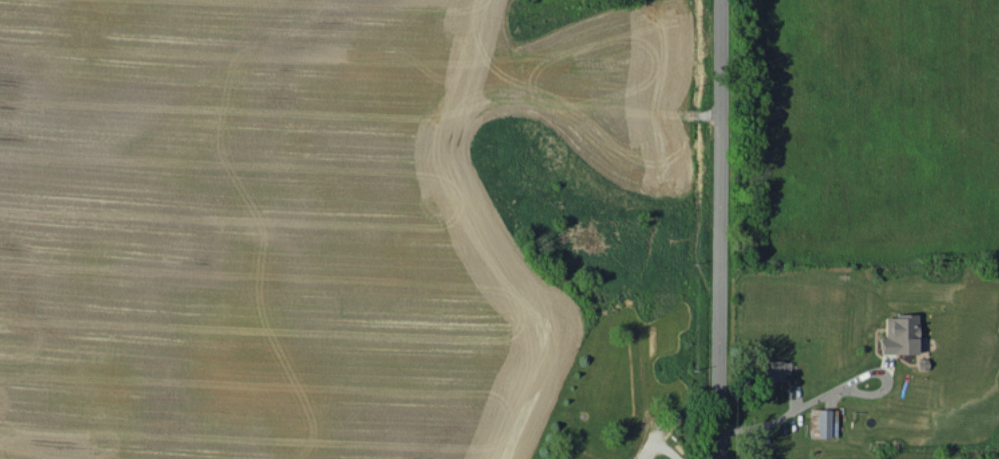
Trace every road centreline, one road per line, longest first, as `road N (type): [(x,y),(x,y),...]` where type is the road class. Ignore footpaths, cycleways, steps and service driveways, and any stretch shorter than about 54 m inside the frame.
road 1 (residential): [(718,0),(713,458)]

